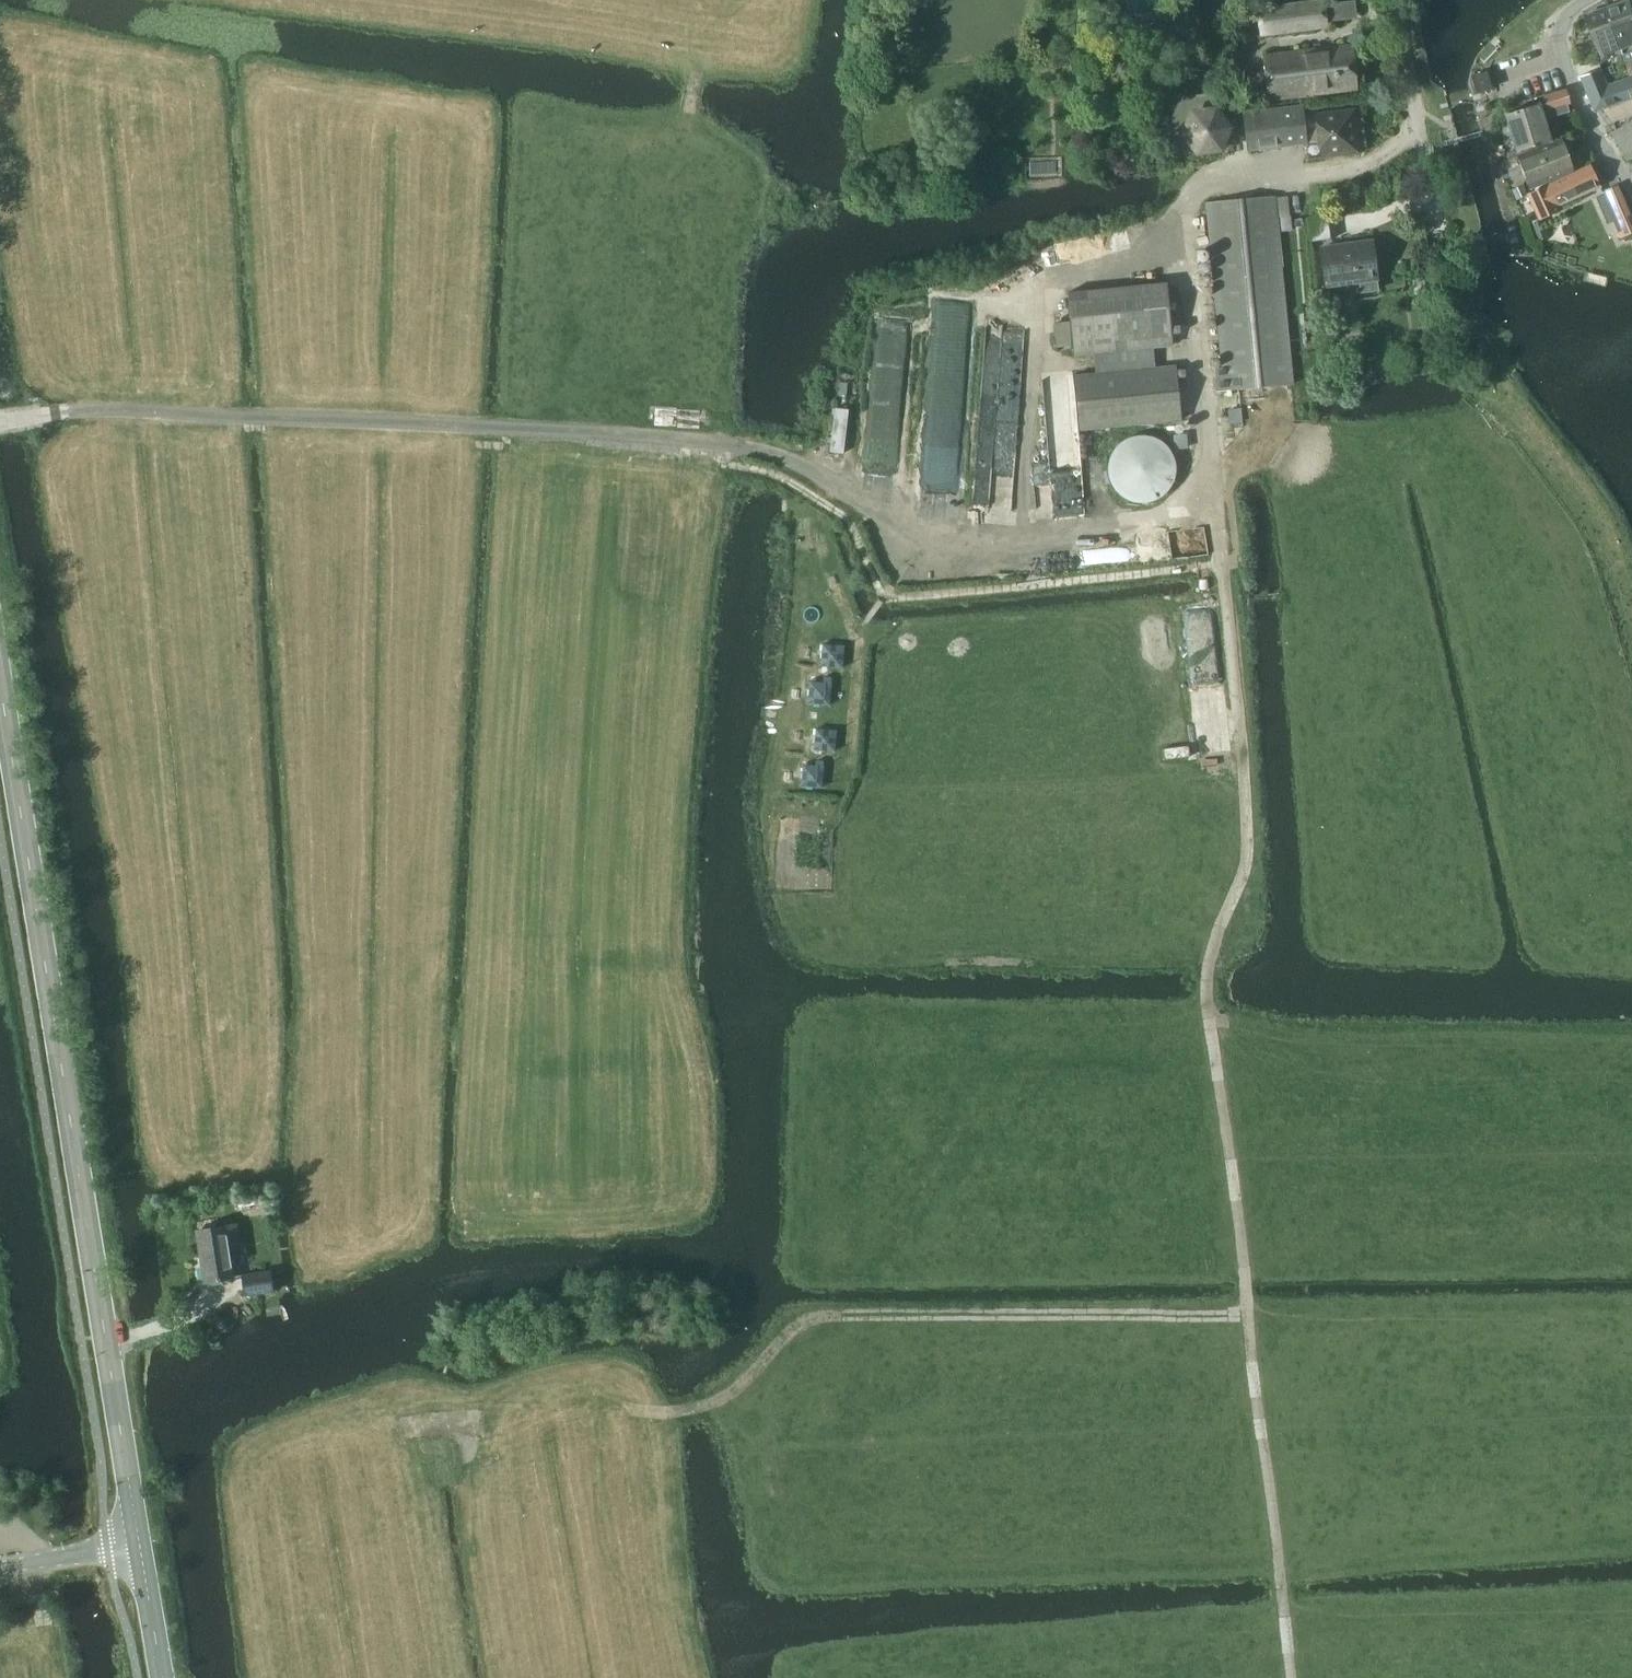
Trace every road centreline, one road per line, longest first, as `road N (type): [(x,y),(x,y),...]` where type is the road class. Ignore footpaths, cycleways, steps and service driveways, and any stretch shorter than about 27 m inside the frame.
road 1 (track): [(1291,1677),(1207,986),(1248,862),(1189,224),(1207,181)]
road 2 (track): [(1215,512),(965,533),(868,482),(726,442),(236,415),(55,410),(0,420)]
road 3 (tertiary): [(146,1545),(0,673)]
road 4 (track): [(1249,1316),(842,1314)]
road 5 (residential): [(1631,188),(1593,126),(1565,58),(1563,26),(1588,0)]
road 6 (unclassified): [(0,1569),(146,1545)]
road 7 (tertiary): [(168,1677),(146,1545)]

